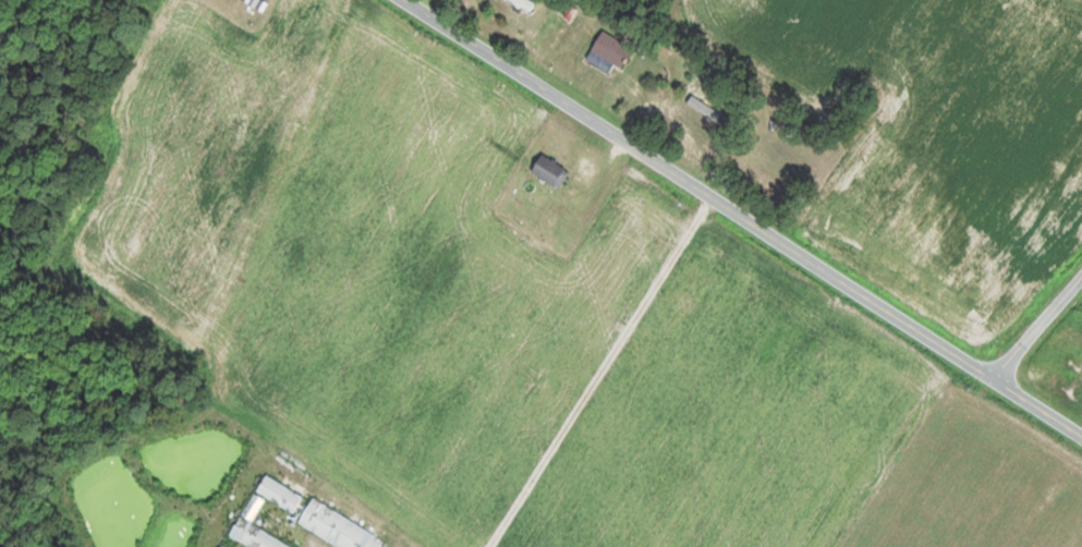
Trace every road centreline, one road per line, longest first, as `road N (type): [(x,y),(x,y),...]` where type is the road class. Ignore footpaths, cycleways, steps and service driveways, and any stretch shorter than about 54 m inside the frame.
road 1 (residential): [(1081,433),(414,0)]
road 2 (residential): [(649,151),(397,544)]
road 3 (residential): [(995,377),(1081,277)]

